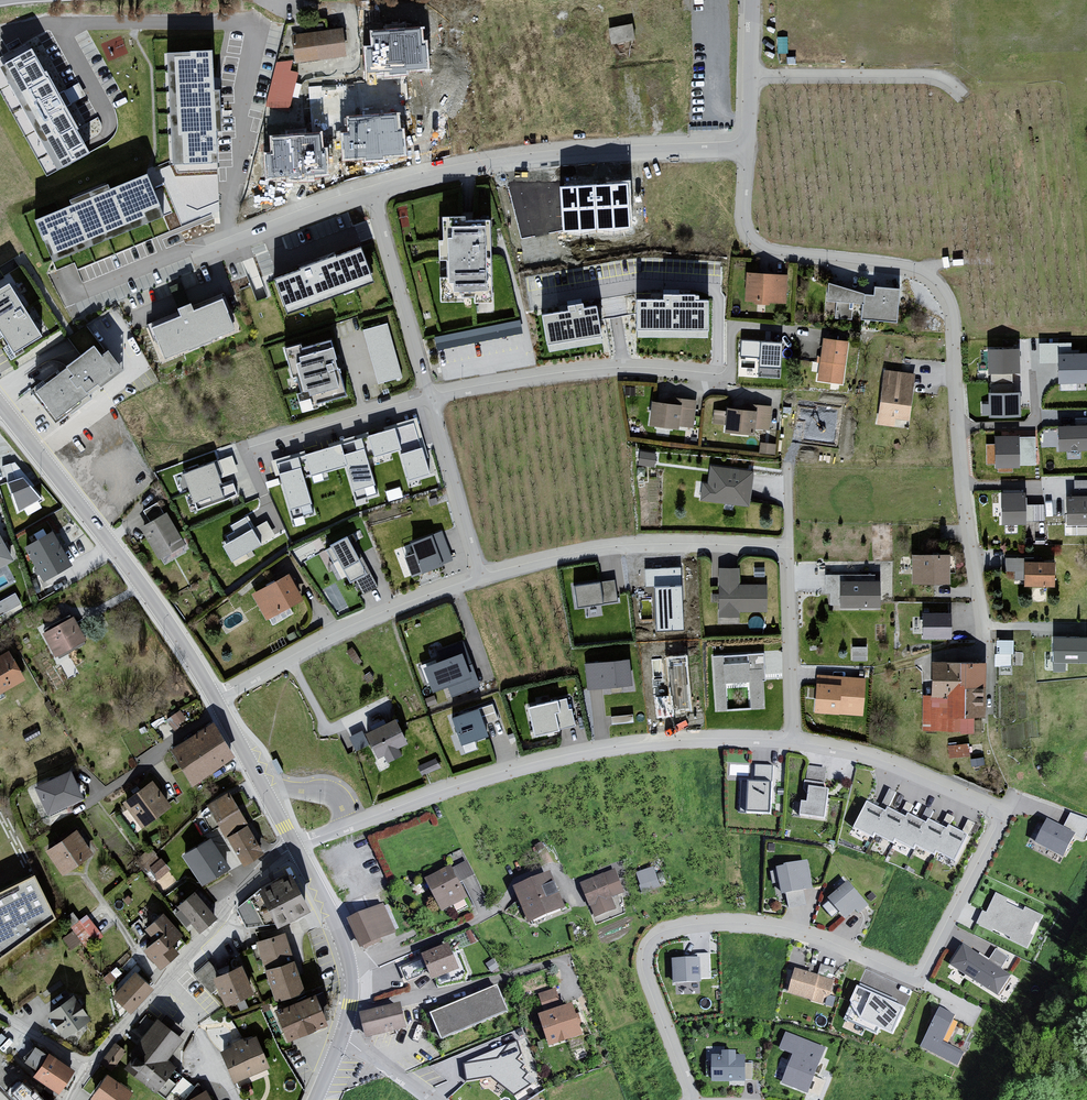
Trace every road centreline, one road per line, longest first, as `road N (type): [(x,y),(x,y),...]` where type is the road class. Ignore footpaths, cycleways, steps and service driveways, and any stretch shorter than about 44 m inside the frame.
road 1 (residential): [(991,705),(946,299),(907,270),(758,246),(743,224),(746,151)]
road 2 (residential): [(689,1099),(641,965),(644,945),(690,924),(766,924),(822,937),(918,981),(998,814)]
road 3 (residential): [(792,740),(638,741),(561,754),(295,846)]
road 4 (residential): [(746,151),(550,157),(368,192)]
road 5 (tertiary): [(1,405),(141,584),(214,697)]
road 6 (residential): [(295,846),(134,1014),(72,1099)]
road 7 (residential): [(785,547),(642,544),(479,576)]
road 8 (residential): [(427,395),(583,372),(726,380)]
road 9 (residential): [(479,576),(333,633),(214,697)]
road 10 (residential): [(350,1005),(501,979),(559,961),(571,984)]
road 11 (residential): [(998,814),(888,767),(792,740)]
road 12 (residential): [(427,395),(368,192)]
road 13 (residential): [(785,547),(792,740)]
road 14 (track): [(964,476),(785,547)]
road 15 (residential): [(368,192),(210,249),(188,250)]
road 16 (residential): [(479,576),(427,395)]
road 17 (residential): [(252,448),(427,395)]
road 18 (tertiary): [(295,846),(345,948),(350,1005)]
road 19 (tertiary): [(214,697),(295,846)]
road 20 (residential): [(746,151),(752,0)]

